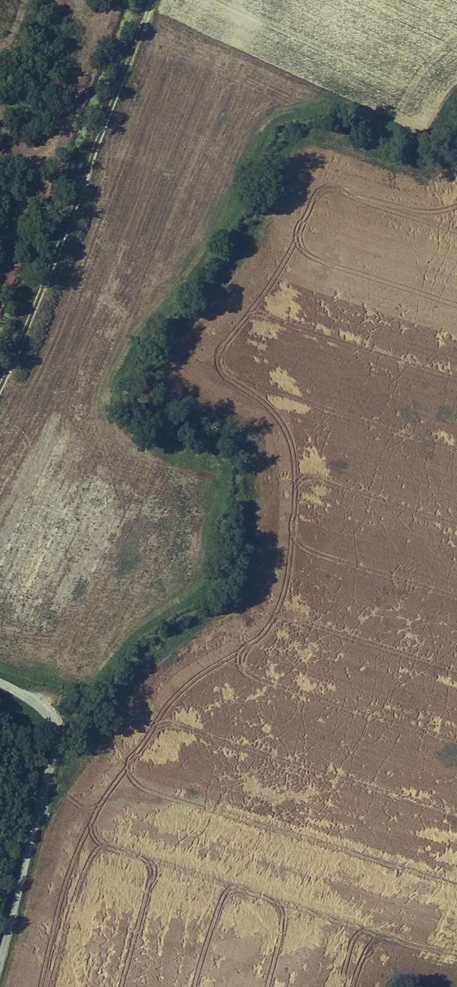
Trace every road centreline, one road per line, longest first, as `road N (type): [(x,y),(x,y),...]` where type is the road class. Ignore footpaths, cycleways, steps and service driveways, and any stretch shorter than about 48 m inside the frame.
road 1 (track): [(0,385),(150,0)]
road 2 (unclassified): [(0,952),(48,781),(55,719),(0,684)]

